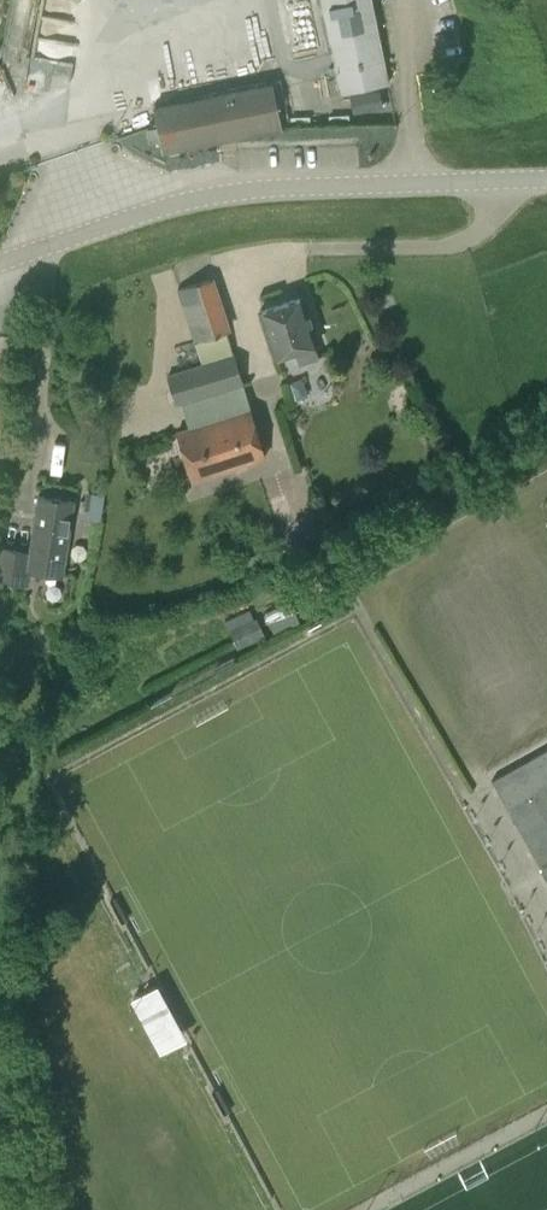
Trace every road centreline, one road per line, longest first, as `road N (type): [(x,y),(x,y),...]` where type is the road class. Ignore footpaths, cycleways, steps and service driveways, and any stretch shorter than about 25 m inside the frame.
road 1 (tertiary): [(0,259),(104,219),(259,187),(546,179)]

